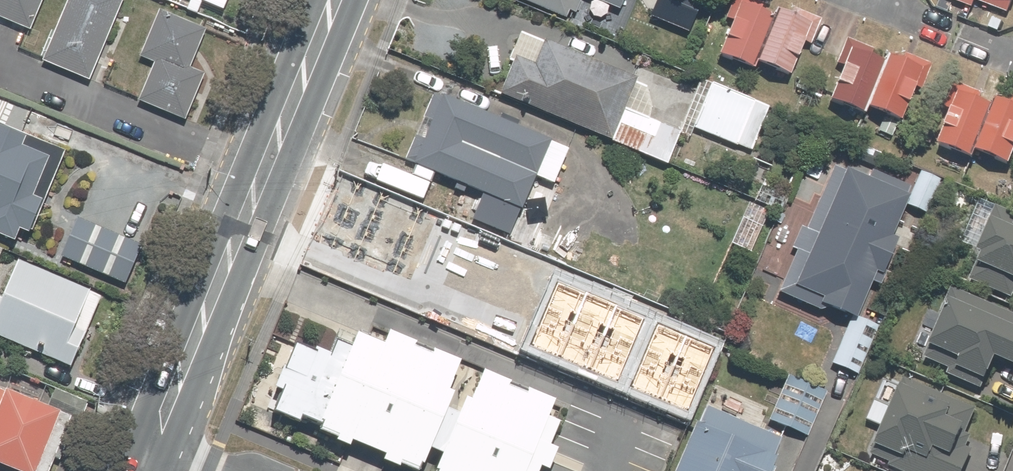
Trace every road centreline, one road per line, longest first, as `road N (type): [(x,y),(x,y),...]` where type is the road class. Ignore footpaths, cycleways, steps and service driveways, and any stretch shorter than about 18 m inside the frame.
road 1 (secondary): [(147,456),(334,0)]

